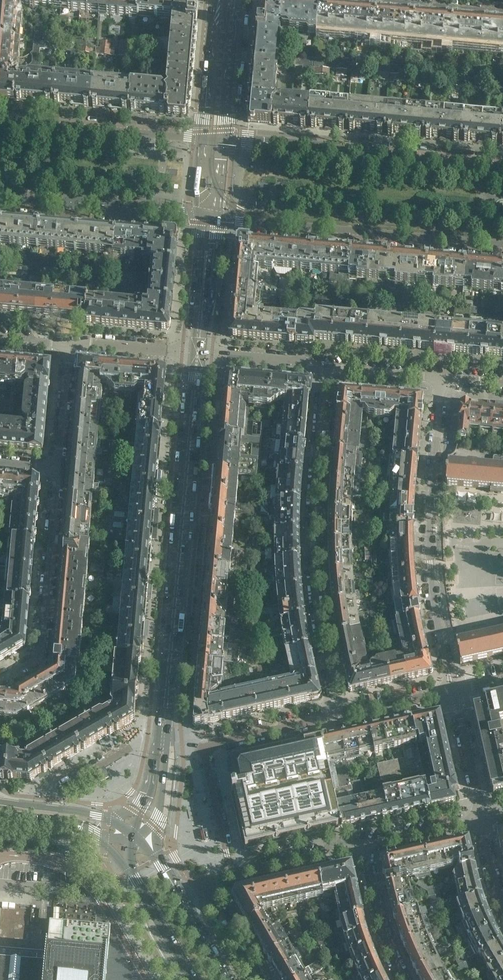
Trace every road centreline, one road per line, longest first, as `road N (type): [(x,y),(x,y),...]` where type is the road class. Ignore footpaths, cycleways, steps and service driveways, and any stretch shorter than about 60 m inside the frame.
road 1 (tertiary): [(163,732),(195,351)]
road 2 (residential): [(325,366),(313,563),(339,716)]
road 3 (residential): [(453,690),(429,541),(441,378)]
road 4 (tertiary): [(208,218),(502,247)]
road 5 (tertiary): [(502,164),(223,138)]
road 6 (residential): [(0,680),(40,658),(57,470)]
road 7 (tertiary): [(0,202),(208,218)]
road 8 (tertiary): [(204,138),(0,121)]
road 9 (residential): [(163,732),(148,730),(28,806)]
road 10 (residential): [(350,0),(502,14)]
road 11 (residential): [(231,874),(371,845)]
road 12 (residential): [(339,716),(203,748)]
road 13 (residential): [(371,845),(384,926),(405,979)]
road 14 (tertiary): [(223,138),(239,0)]
road 15 (tertiary): [(214,0),(204,138)]
road 16 (tertiary): [(195,351),(208,218)]
road 17 (residential): [(481,819),(453,690)]
road 18 (residential): [(325,366),(195,351)]
road 19 (residential): [(57,470),(70,341)]
road 20 (residential): [(231,874),(203,748)]
road 21 (residential): [(195,351),(70,341)]

